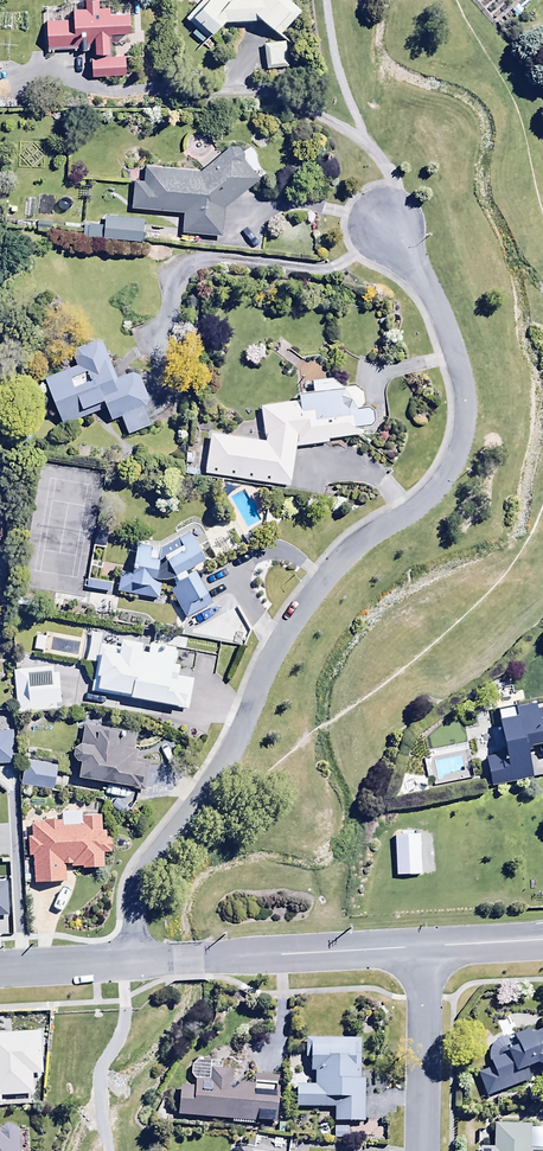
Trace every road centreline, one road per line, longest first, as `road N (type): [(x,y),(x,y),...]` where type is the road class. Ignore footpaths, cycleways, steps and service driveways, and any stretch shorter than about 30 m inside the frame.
road 1 (residential): [(133,964),(139,882),(214,775),(286,629),(352,548),(431,495),(459,448),(466,408),(457,361),(424,284),(383,222)]
road 2 (residential): [(426,948),(133,964)]
road 3 (residential): [(420,1150),(426,948)]
road 4 (residential): [(133,964),(0,971)]

